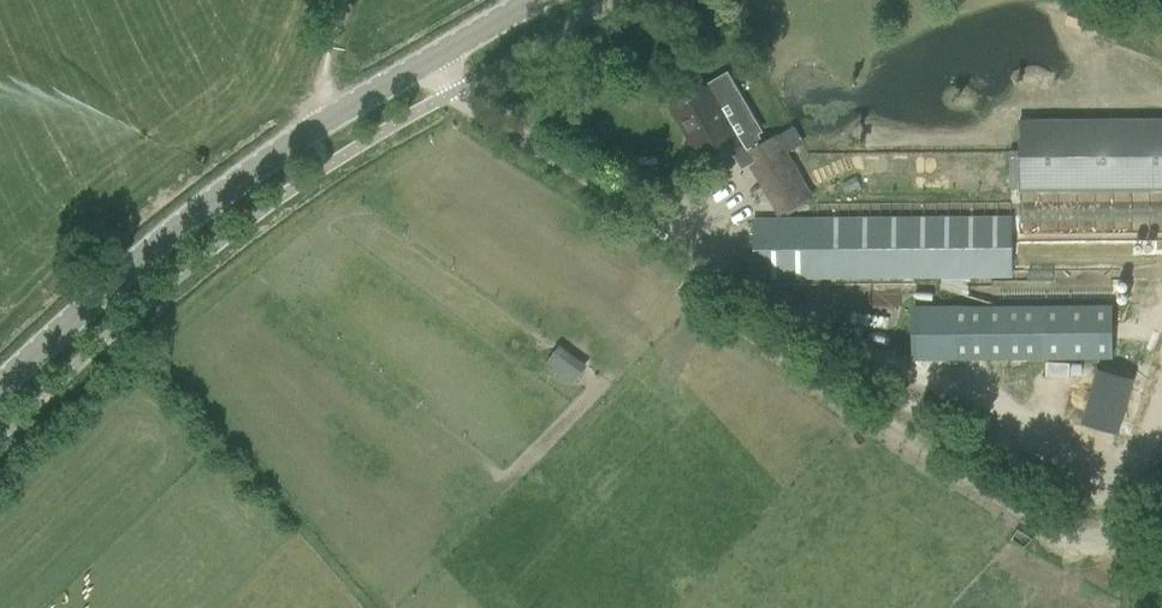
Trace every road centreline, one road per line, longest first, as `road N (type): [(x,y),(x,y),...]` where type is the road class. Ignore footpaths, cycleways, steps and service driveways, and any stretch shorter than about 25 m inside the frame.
road 1 (track): [(427,68),(450,93),(691,242),(710,300),(742,327),(1100,556),(1161,549)]
road 2 (tertiary): [(0,392),(137,267),(318,129),(544,0)]
road 3 (track): [(318,129),(346,0)]

